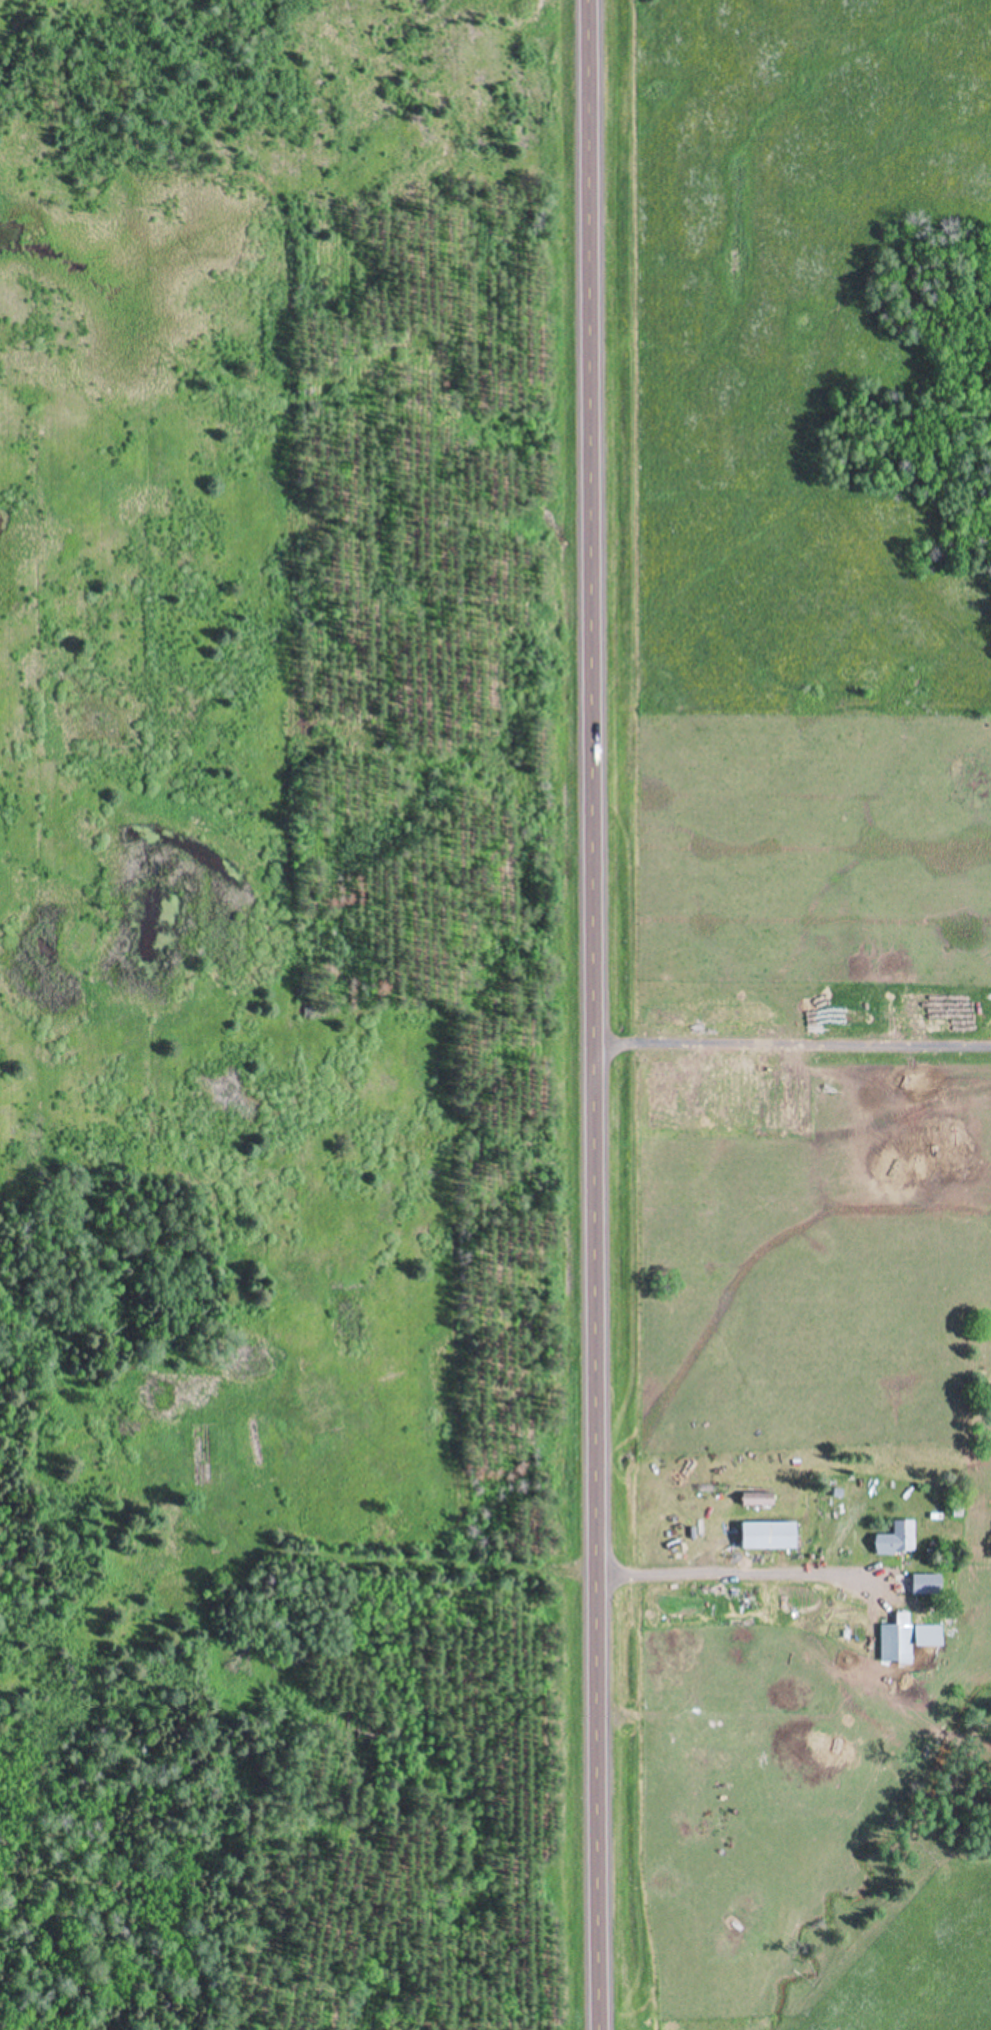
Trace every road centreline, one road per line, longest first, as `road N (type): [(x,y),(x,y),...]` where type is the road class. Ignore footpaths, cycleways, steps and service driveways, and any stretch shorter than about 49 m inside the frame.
road 1 (primary): [(587,0),(600,2029)]

